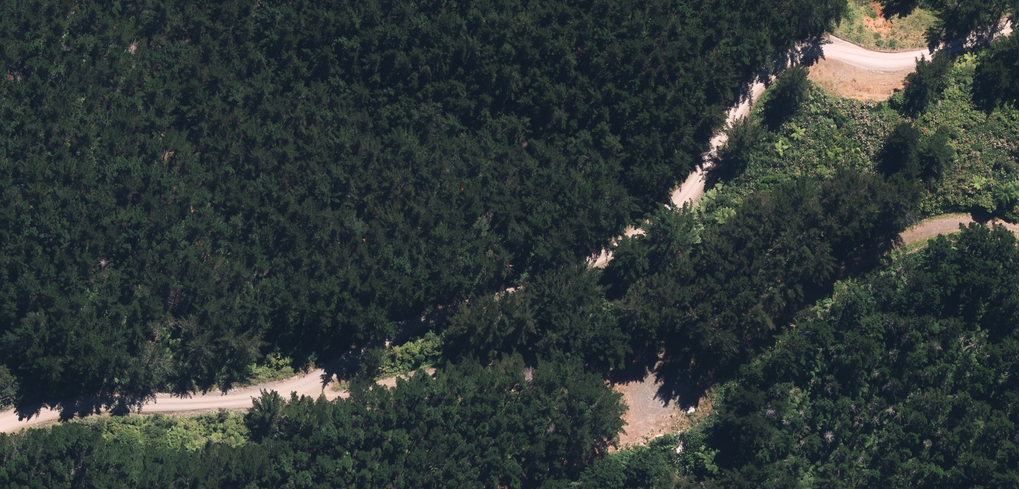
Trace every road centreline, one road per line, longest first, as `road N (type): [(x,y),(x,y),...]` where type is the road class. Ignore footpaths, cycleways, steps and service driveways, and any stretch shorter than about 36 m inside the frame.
road 1 (track): [(0,437),(80,412),(276,385),(376,342),(507,305),(647,232),(678,202),(748,100),(796,79),(948,50),(1018,7)]
road 2 (track): [(276,385),(331,398),(472,367),(624,385),(709,376),(901,248),(1000,235),(1018,240)]

